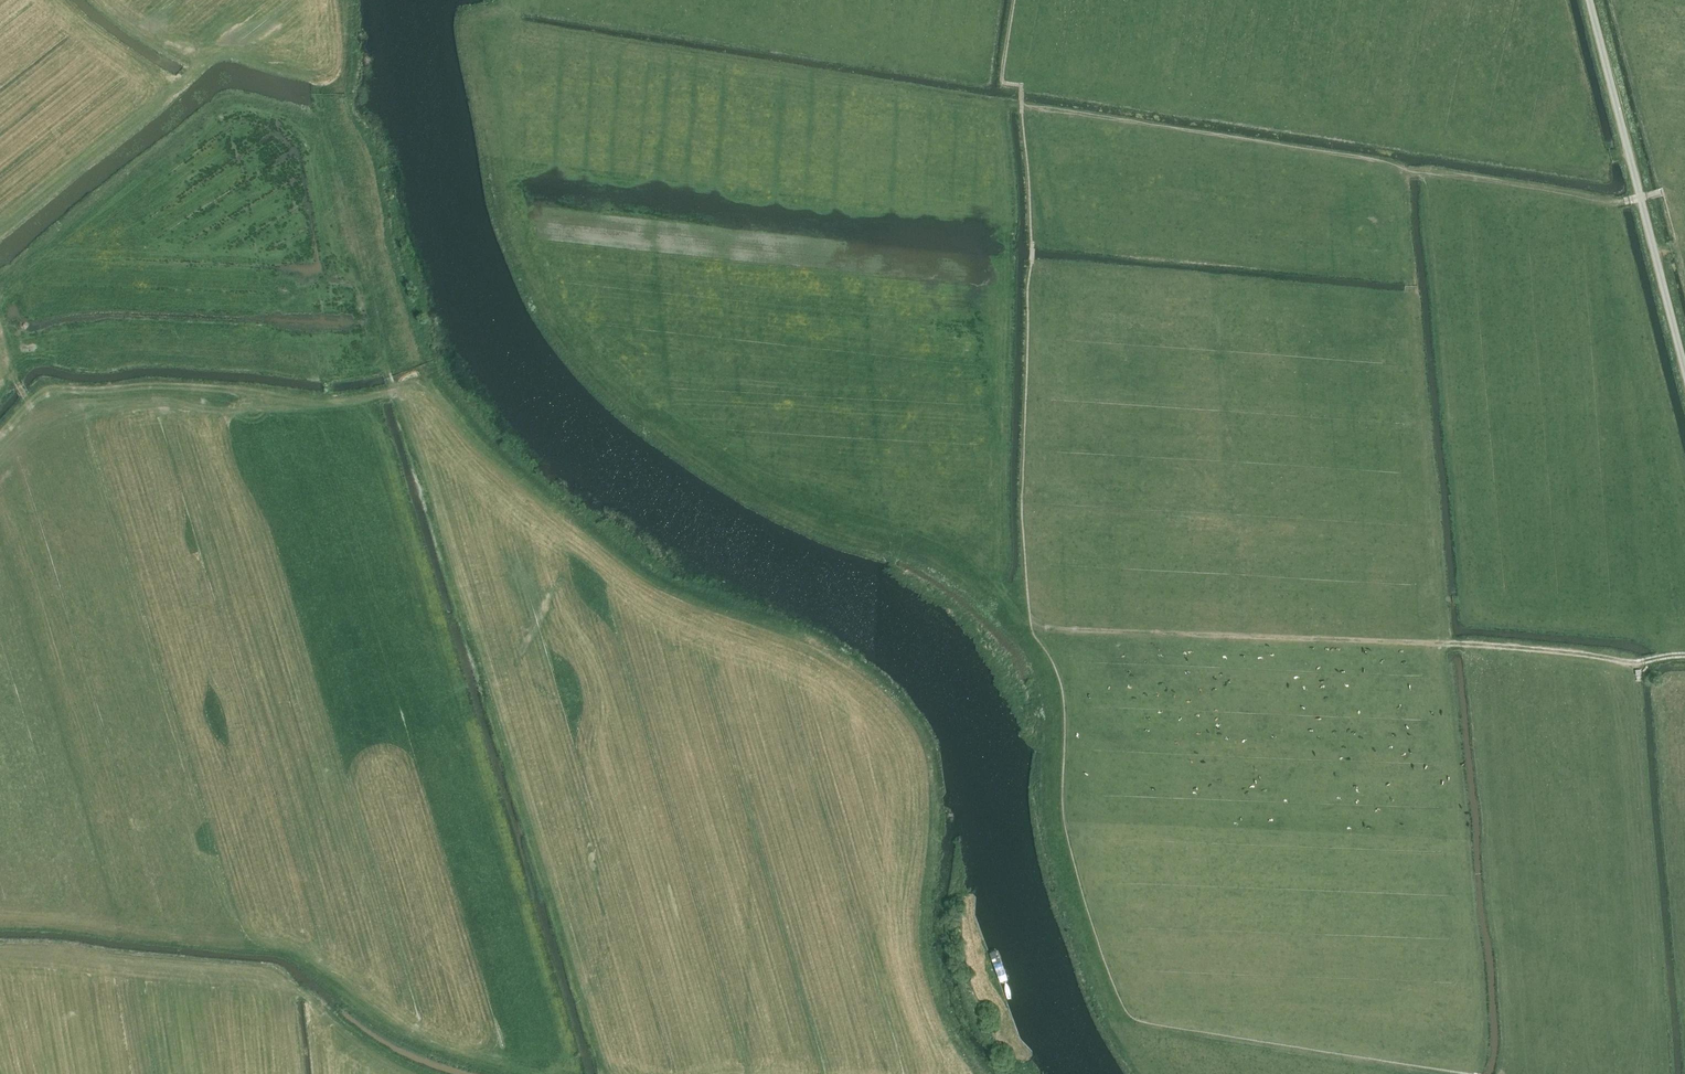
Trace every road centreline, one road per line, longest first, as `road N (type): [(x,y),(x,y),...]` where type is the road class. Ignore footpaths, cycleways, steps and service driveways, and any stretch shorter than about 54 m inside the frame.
road 1 (track): [(1684,655),(1635,662),(1486,644),(1037,628)]
road 2 (unclassified): [(1684,375),(1588,0)]

